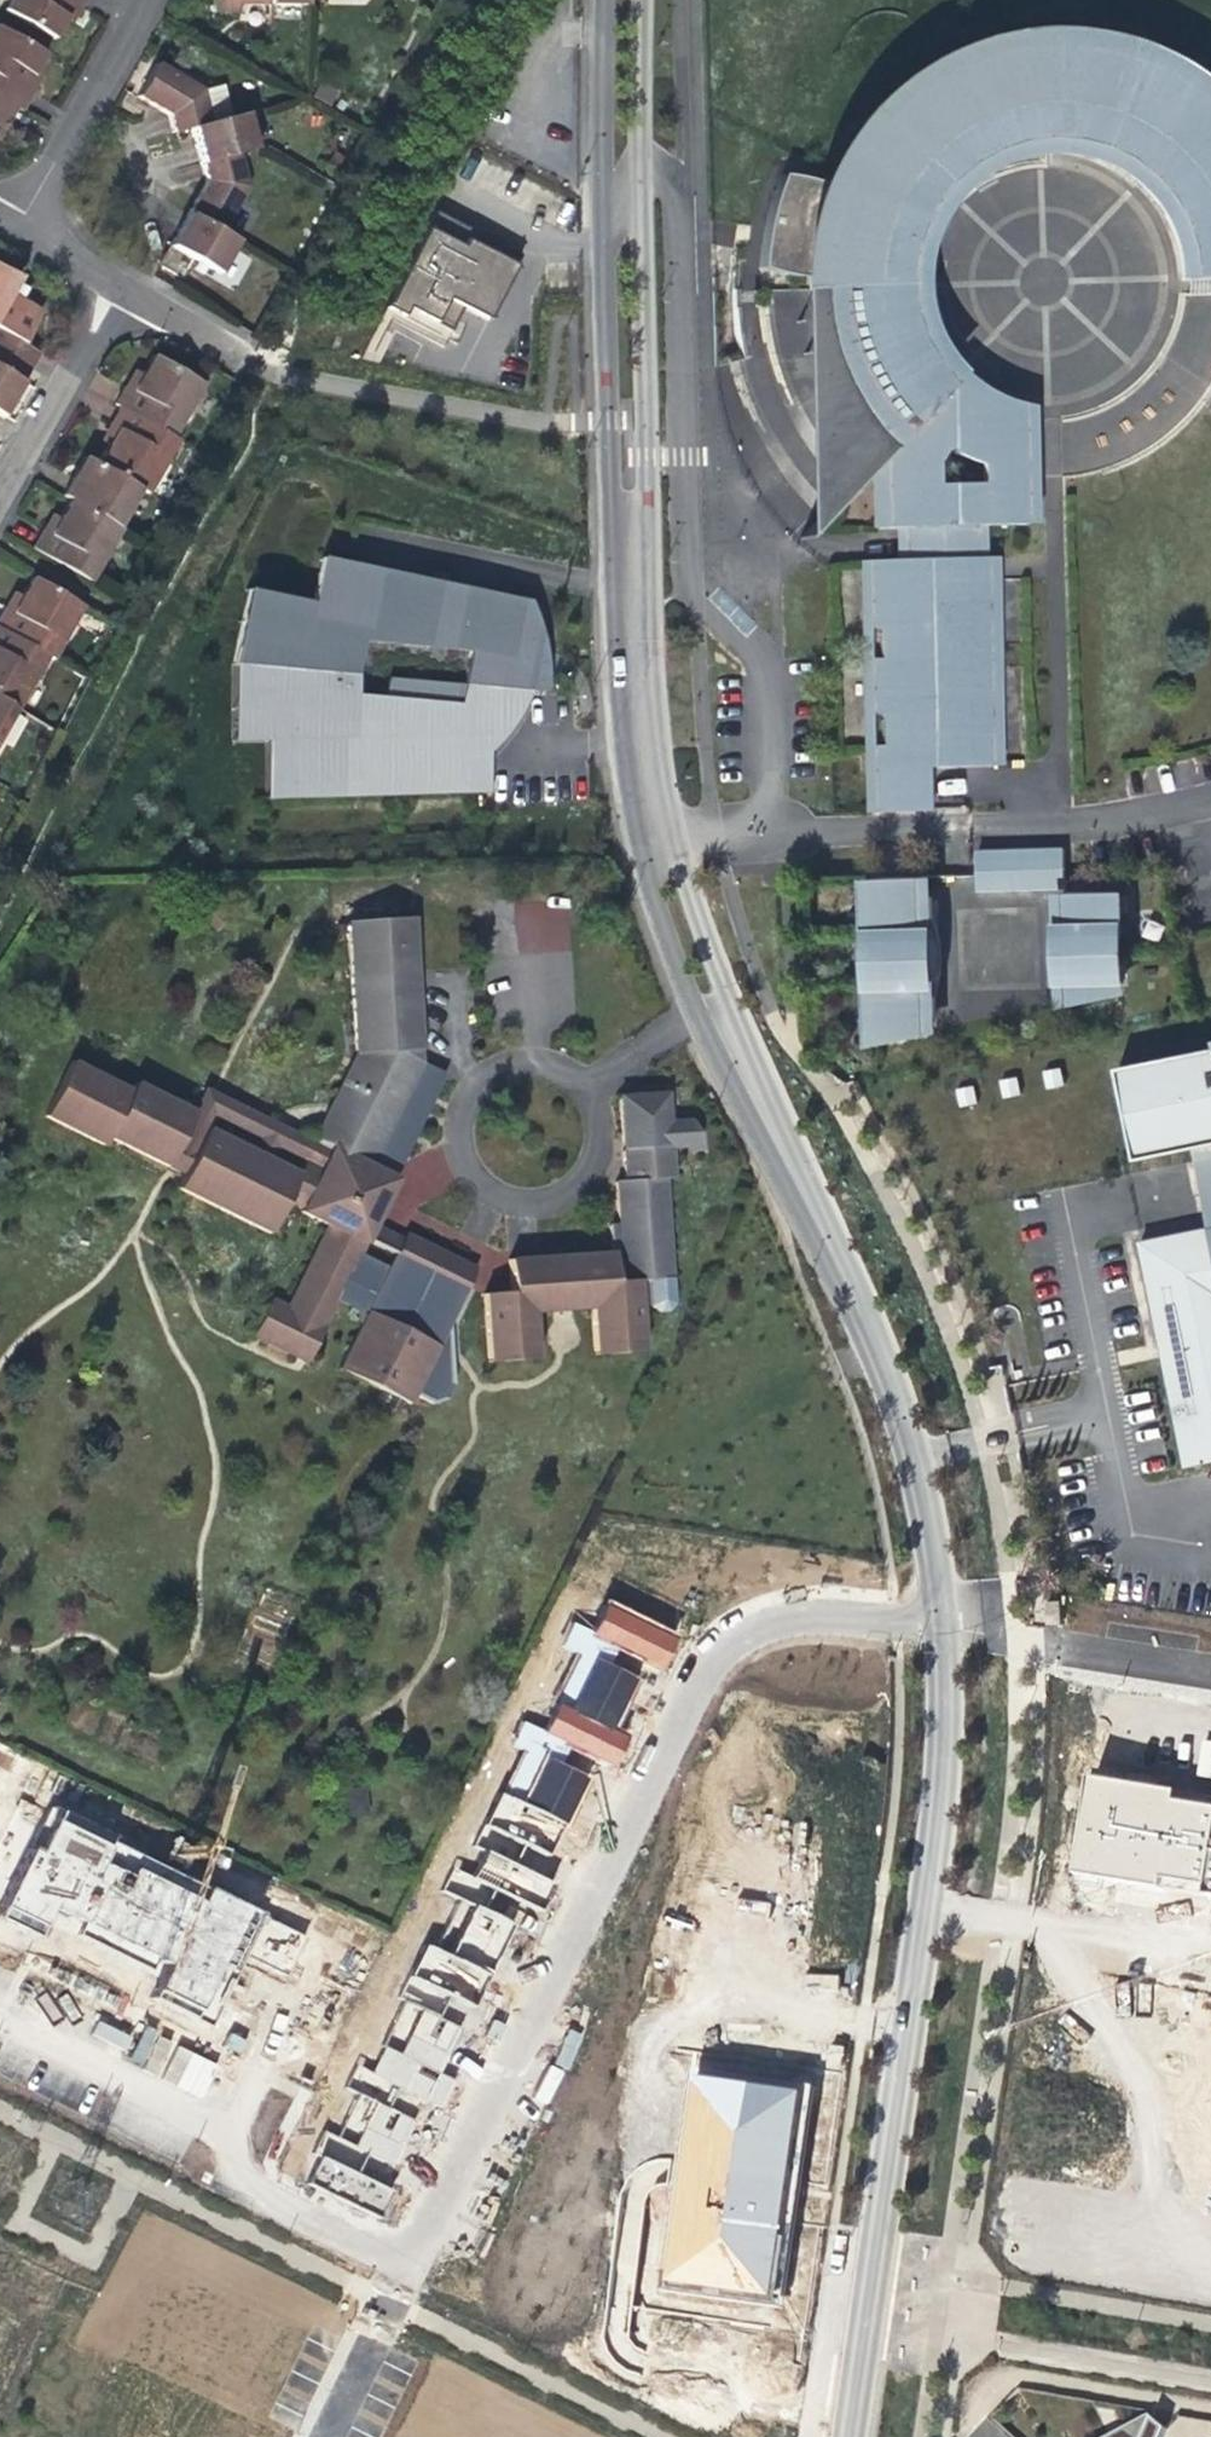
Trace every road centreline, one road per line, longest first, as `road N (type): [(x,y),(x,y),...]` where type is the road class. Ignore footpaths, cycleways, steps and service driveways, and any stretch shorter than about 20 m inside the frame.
road 1 (residential): [(942,1617),(806,1609),(755,1621),(725,1648),(428,2253)]
road 2 (tertiary): [(942,1617),(925,1903),(853,2436)]
road 3 (tertiary): [(716,1022),(908,1416),(942,1617)]
road 4 (tertiary): [(630,545),(650,510),(646,0)]
road 5 (tertiary): [(601,0),(598,364),(630,545)]
road 6 (tertiary): [(630,545),(650,840)]
road 7 (track): [(1210,2408),(1009,2373),(971,2420),(979,2436)]
road 8 (residential): [(942,1617),(1210,1663)]
road 9 (residential): [(10,222),(137,0)]
road 10 (residential): [(428,2253),(388,2257),(239,2183),(225,2140)]
road 11 (residential): [(123,288),(0,498)]
road 12 (tertiary): [(650,840),(640,886),(683,997),(716,1022)]
road 13 (tertiary): [(716,1022),(718,973),(678,865),(650,840)]
road 14 (residential): [(257,364),(123,288)]
road 15 (residential): [(123,288),(10,222)]

